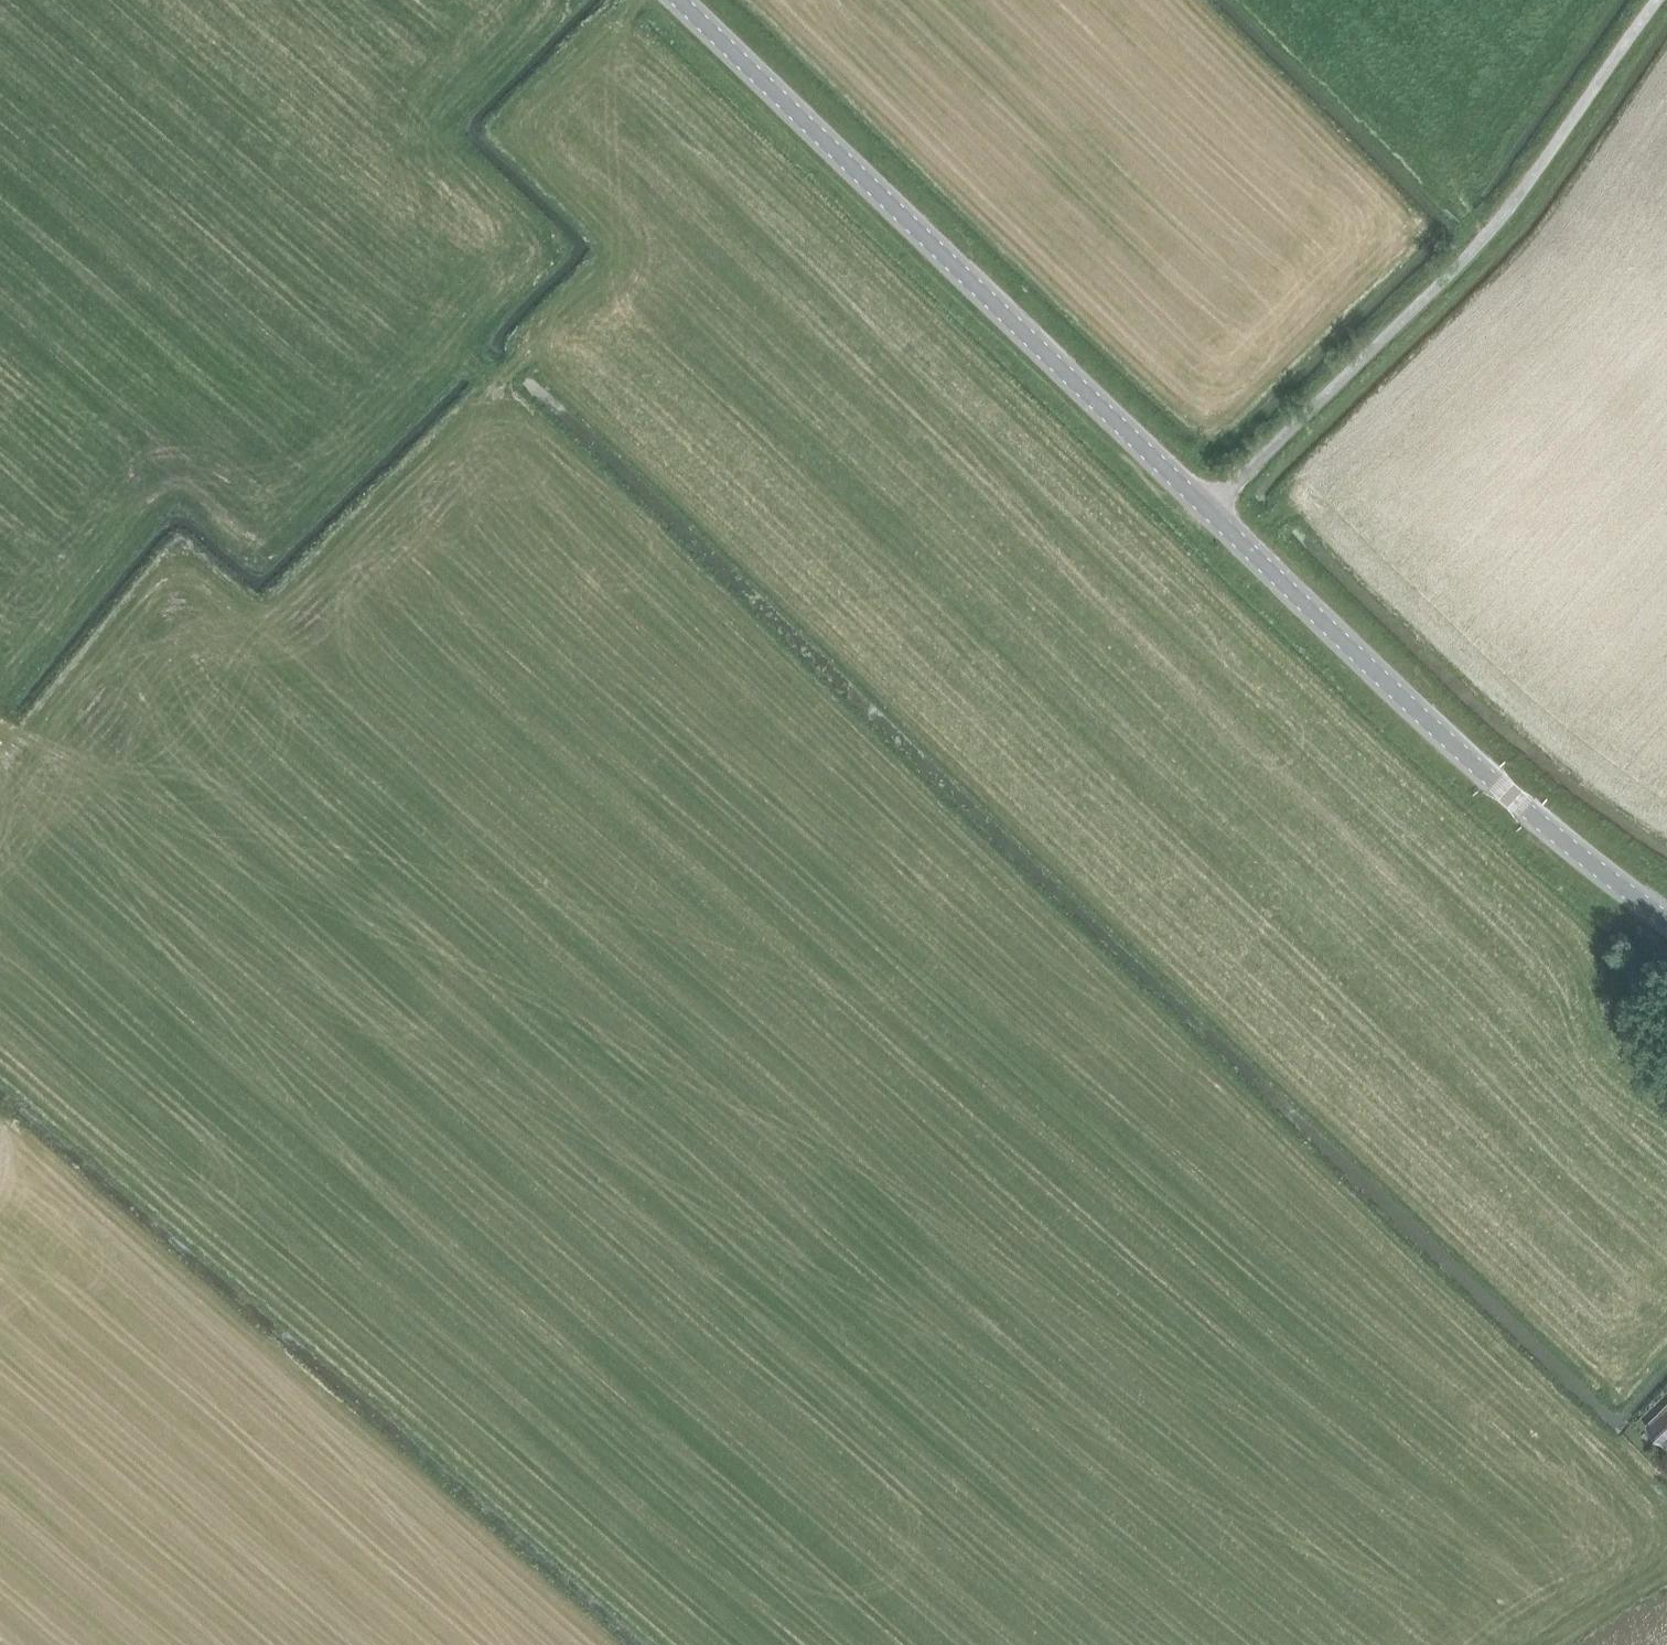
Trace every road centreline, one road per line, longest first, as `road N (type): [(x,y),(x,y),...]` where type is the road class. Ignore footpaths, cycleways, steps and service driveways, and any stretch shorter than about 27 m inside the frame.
road 1 (secondary): [(1666,921),(1508,796),(681,0)]

